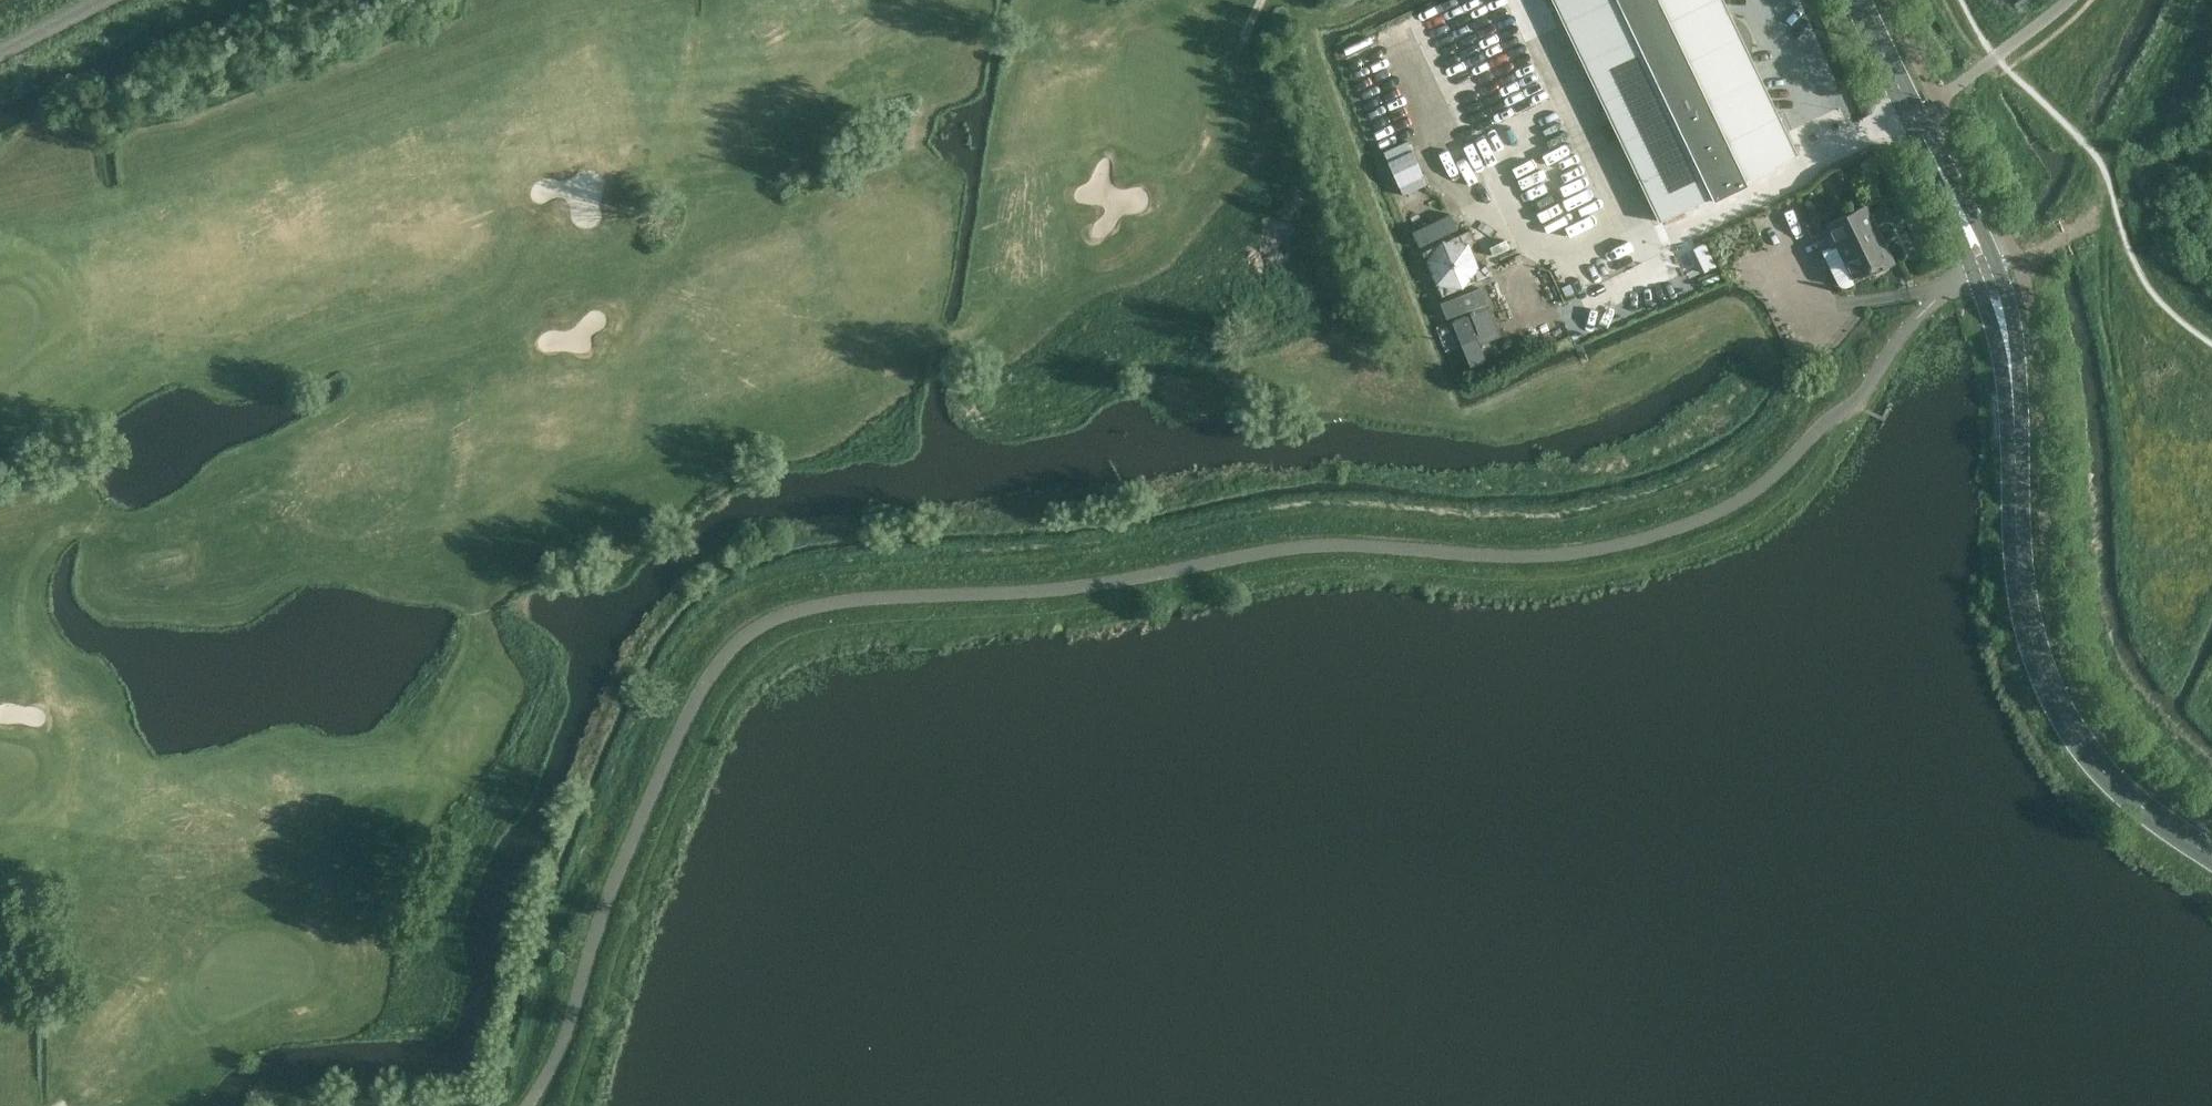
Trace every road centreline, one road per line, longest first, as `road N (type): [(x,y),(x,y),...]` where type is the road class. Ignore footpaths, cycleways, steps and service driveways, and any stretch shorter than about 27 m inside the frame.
road 1 (tertiary): [(2005,336),(2020,579),(2043,672),(2085,748),(2134,800),(2211,856)]
road 2 (tertiary): [(1858,0),(1961,216)]
road 3 (tertiary): [(2005,336),(2008,299),(1999,269),(1961,216)]
road 4 (tertiary): [(1961,216),(1965,249),(2005,336)]

